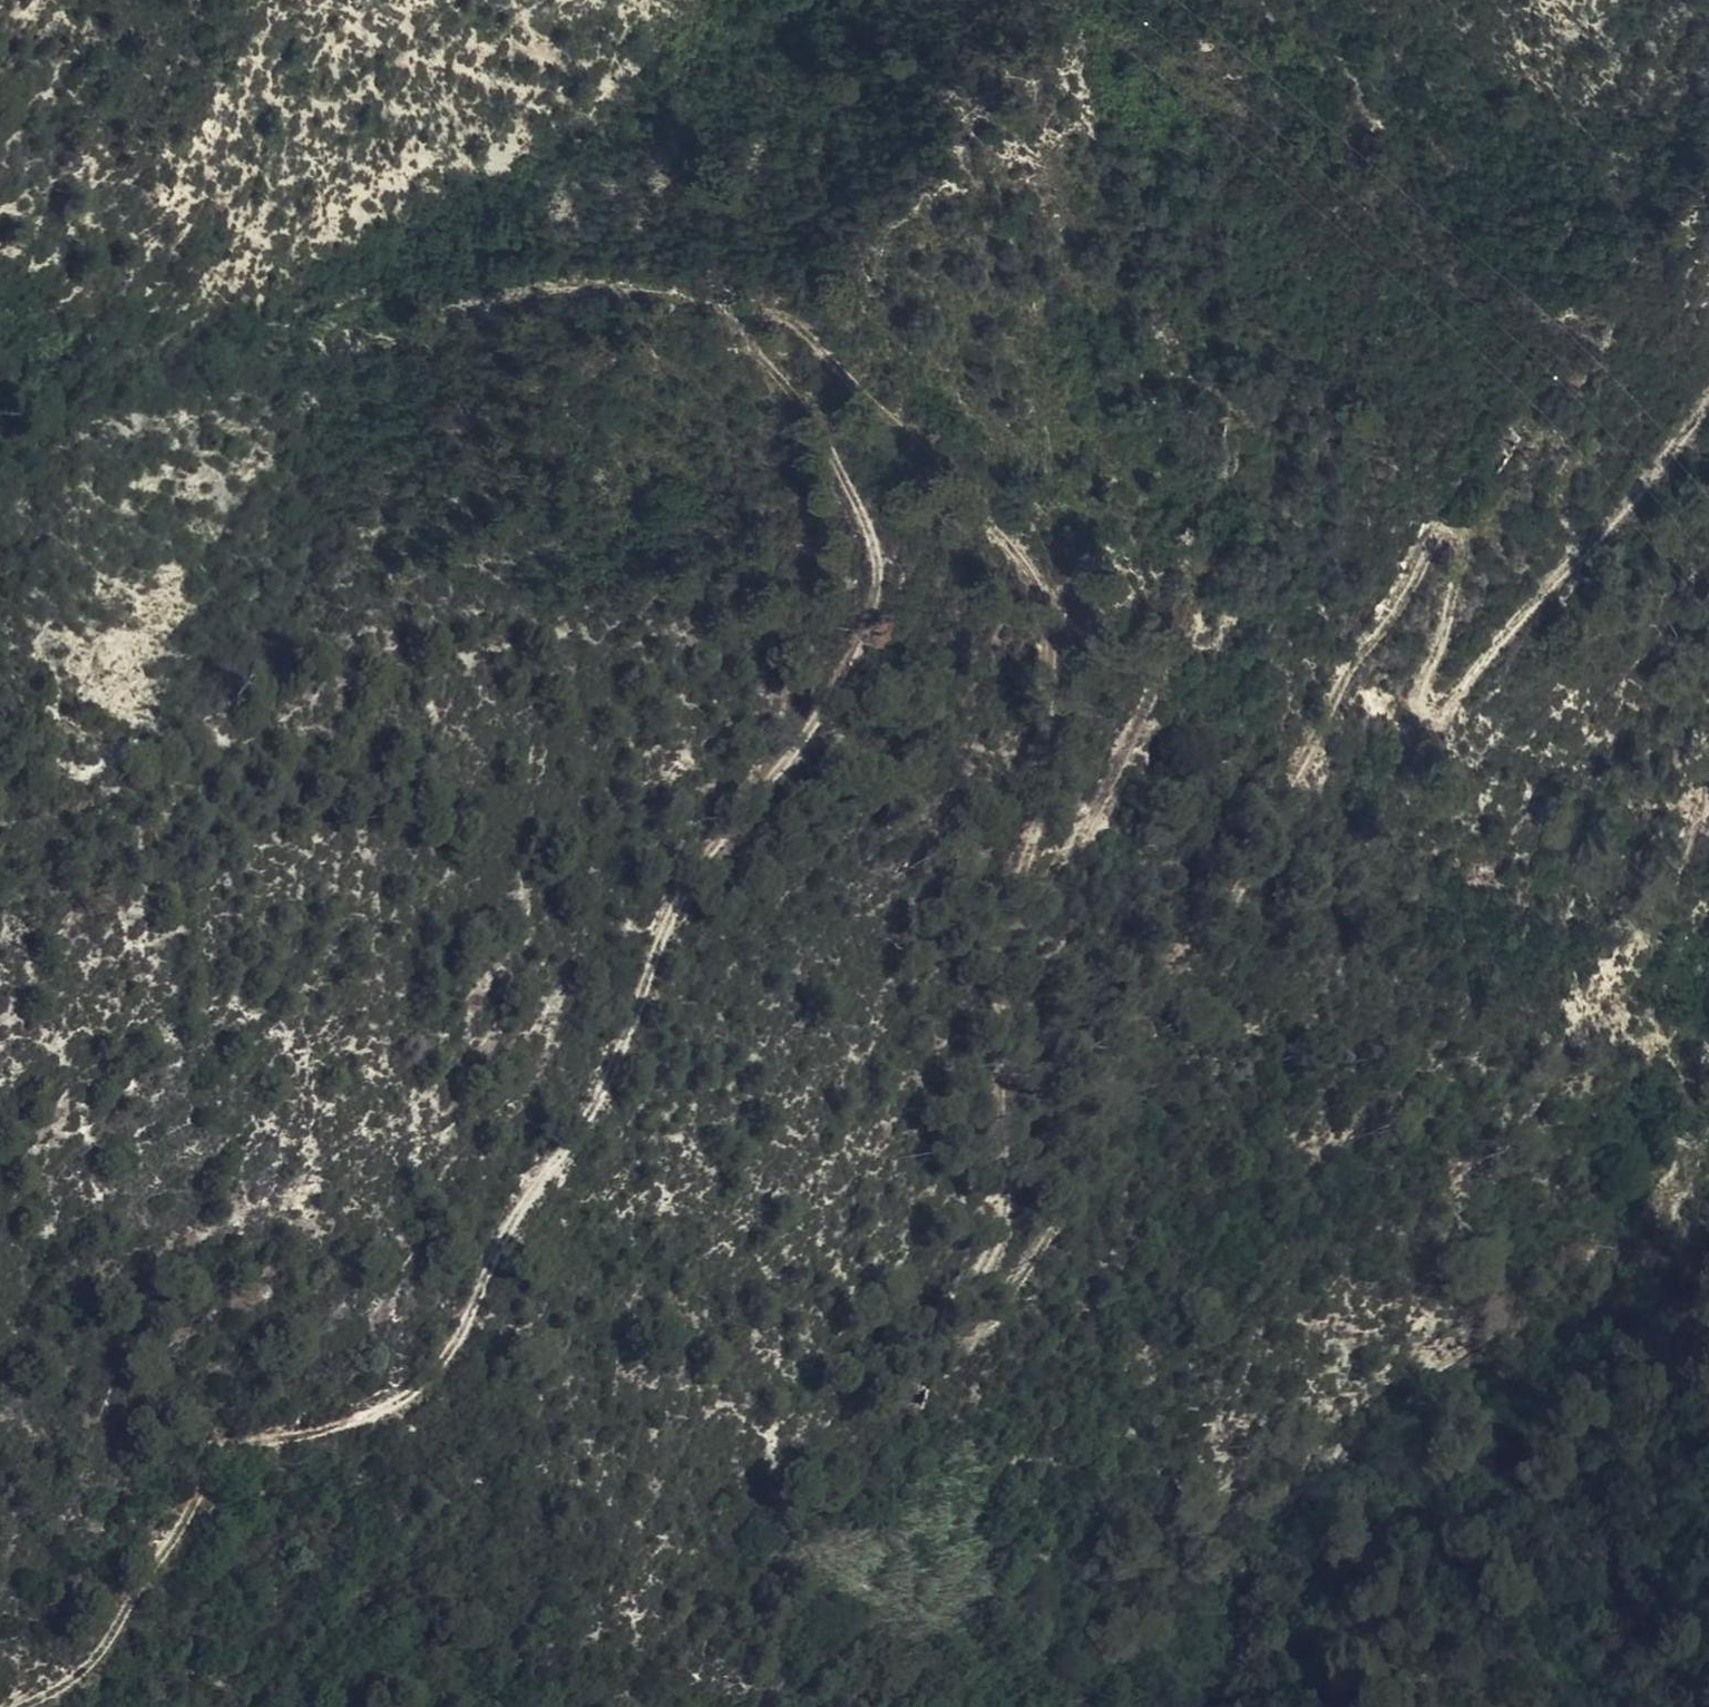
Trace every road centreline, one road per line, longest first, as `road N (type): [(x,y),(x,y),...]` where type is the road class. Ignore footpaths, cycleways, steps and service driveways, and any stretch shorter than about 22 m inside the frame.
road 1 (track): [(31,1706),(49,1704),(141,1603),(214,1463),(252,1444),(349,1432),(457,1355),(609,1100),(677,918),(875,624),(877,524),(739,343),(735,310),(781,302),(1021,539)]

